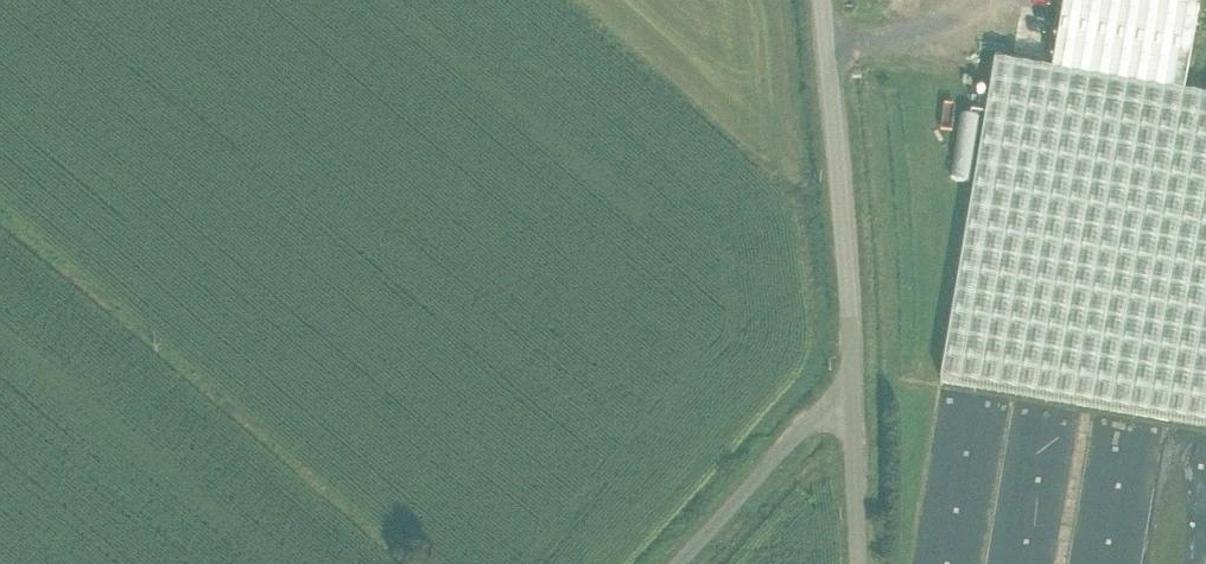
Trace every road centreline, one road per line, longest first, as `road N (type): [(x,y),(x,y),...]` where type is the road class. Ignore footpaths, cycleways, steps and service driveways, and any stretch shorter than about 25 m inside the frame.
road 1 (unclassified): [(822,0),(866,354)]
road 2 (unclassified): [(866,354),(675,563)]
road 3 (unclassified): [(866,354),(879,563)]

